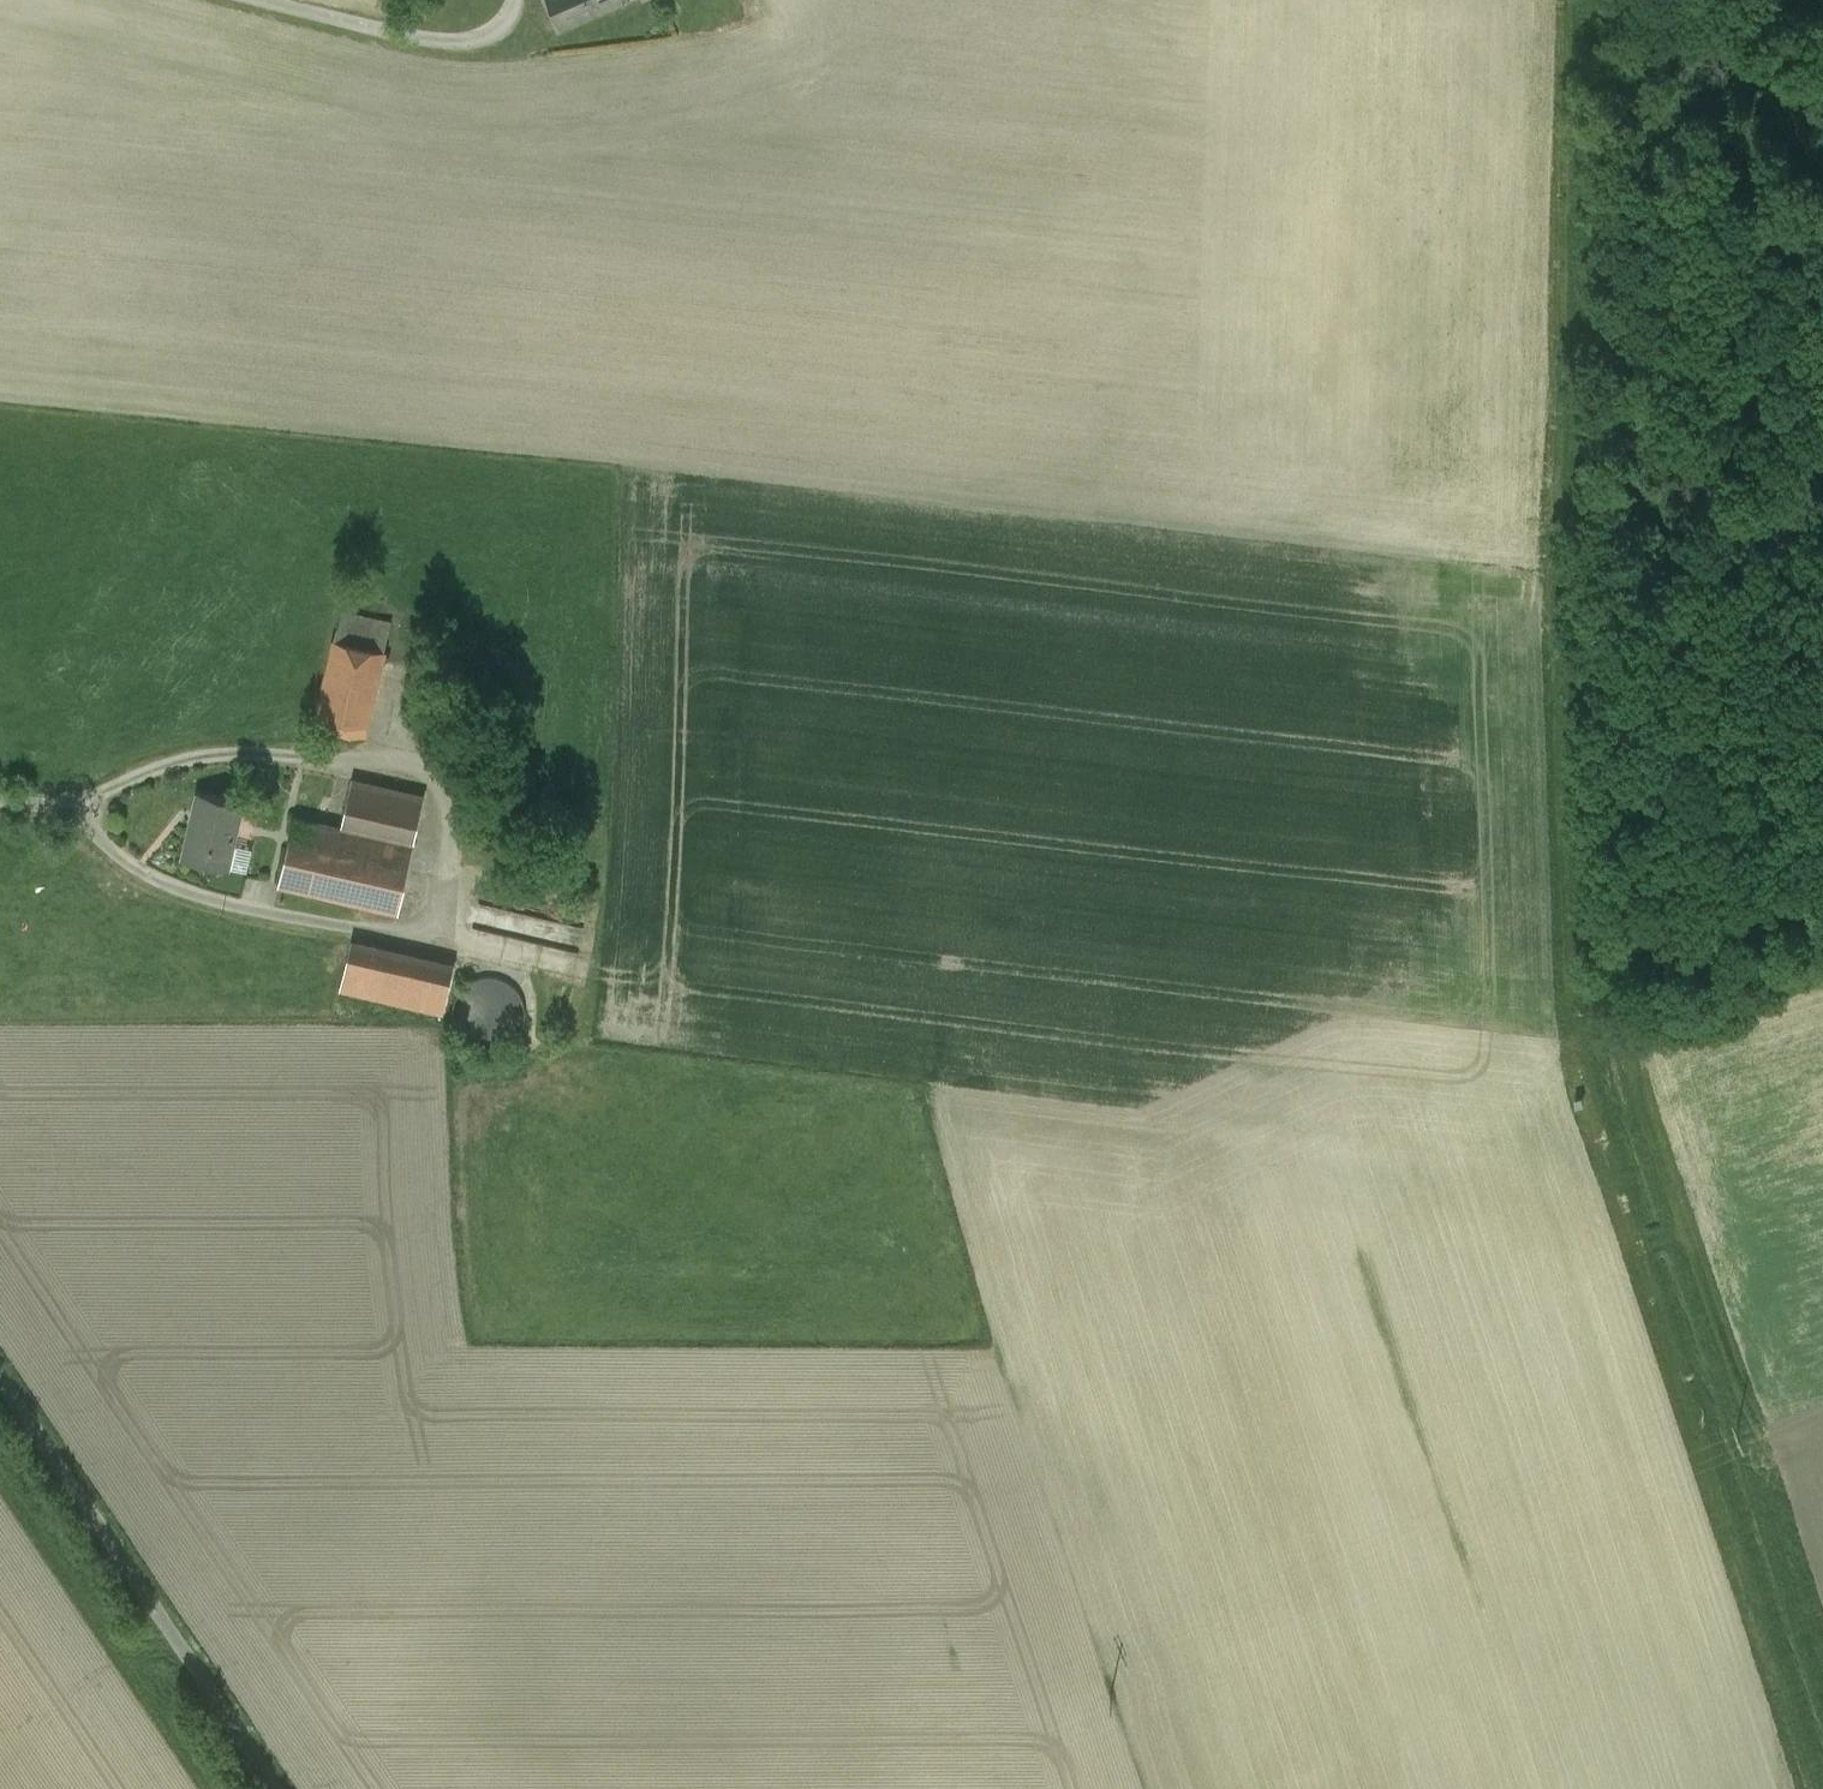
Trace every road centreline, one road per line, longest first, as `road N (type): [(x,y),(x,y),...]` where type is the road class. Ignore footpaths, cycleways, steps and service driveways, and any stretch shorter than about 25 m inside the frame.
road 1 (unclassified): [(0,1383),(274,1788)]

